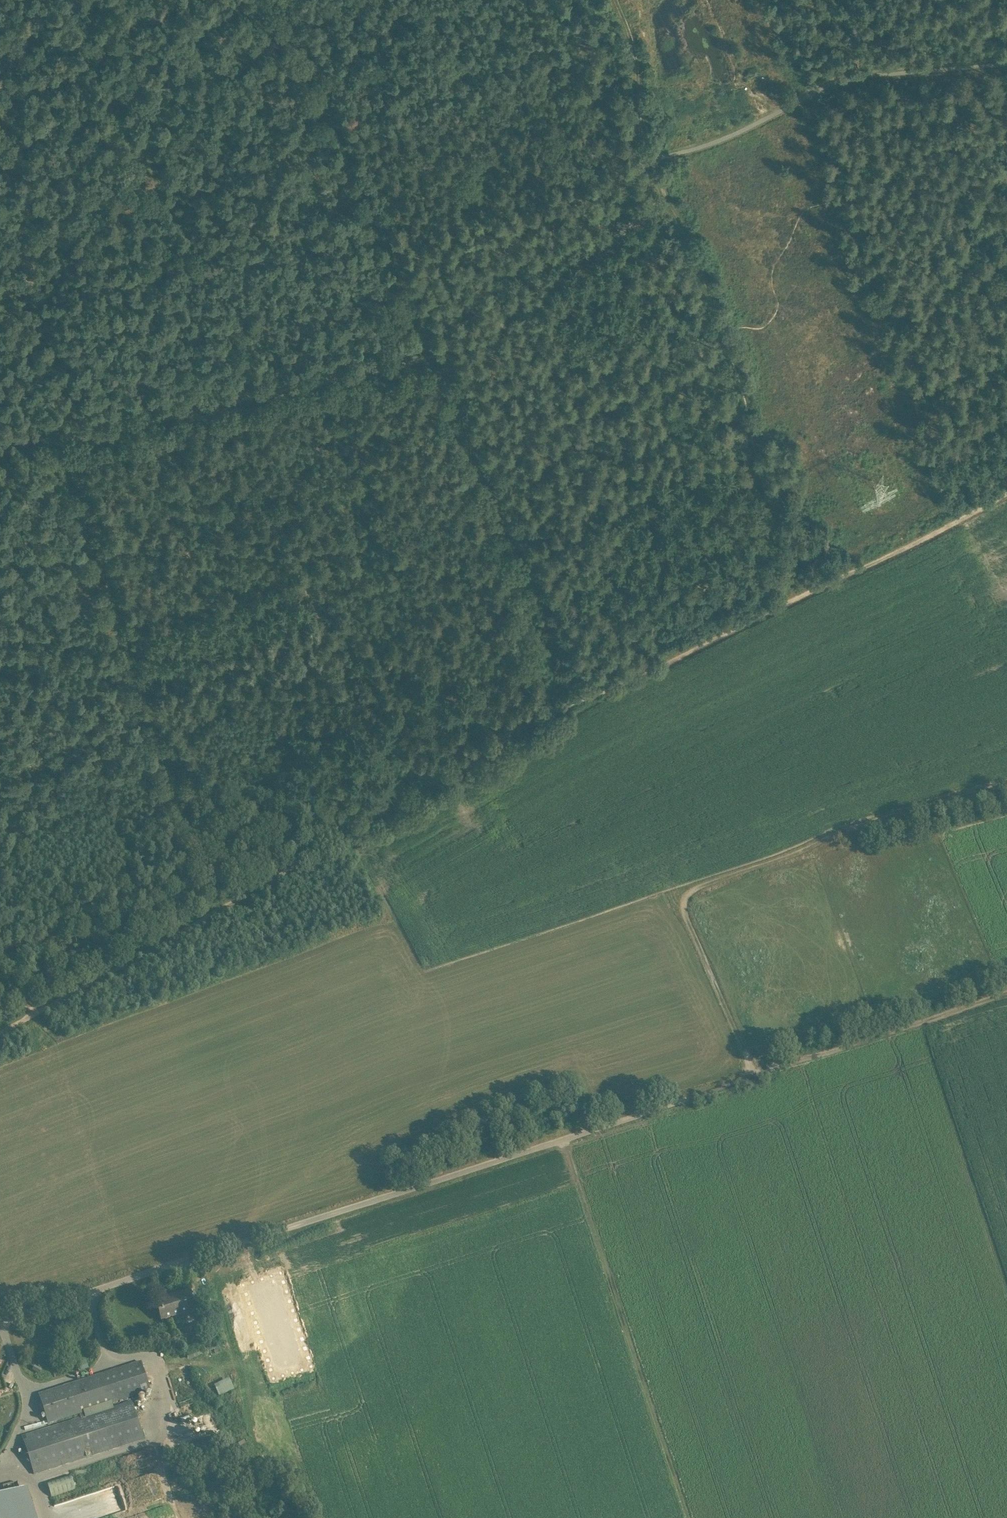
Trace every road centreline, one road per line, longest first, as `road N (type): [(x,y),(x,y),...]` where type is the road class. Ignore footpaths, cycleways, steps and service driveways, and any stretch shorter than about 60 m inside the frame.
road 1 (unclassified): [(0,1319),(751,1077)]
road 2 (track): [(1006,791),(869,821),(689,893),(690,925),(749,1054),(751,1077)]
road 3 (track): [(1006,487),(591,691)]
road 4 (track): [(411,797),(38,1008)]
road 5 (track): [(686,1517),(563,1137)]
road 6 (track): [(1006,994),(751,1077)]
road 7 (track): [(591,691),(411,797)]
road 8 (track): [(649,160),(620,0)]

